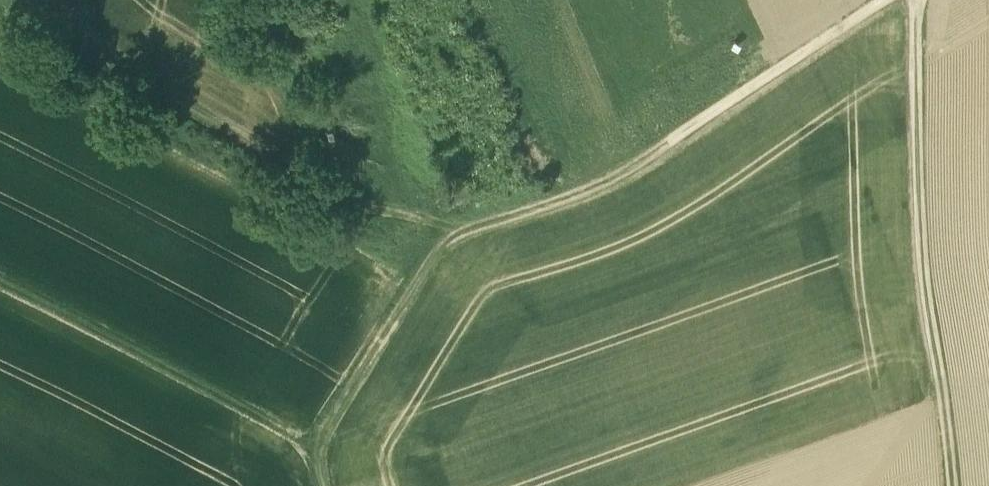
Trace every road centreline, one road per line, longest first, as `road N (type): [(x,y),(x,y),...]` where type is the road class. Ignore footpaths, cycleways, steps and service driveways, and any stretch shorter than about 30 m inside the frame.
road 1 (track): [(28,0),(77,61),(256,159),(455,230),(612,179),(888,0)]
road 2 (track): [(919,0),(924,282),(950,485)]
road 3 (track): [(0,283),(317,450)]
road 4 (track): [(455,230),(440,242),(317,450)]

